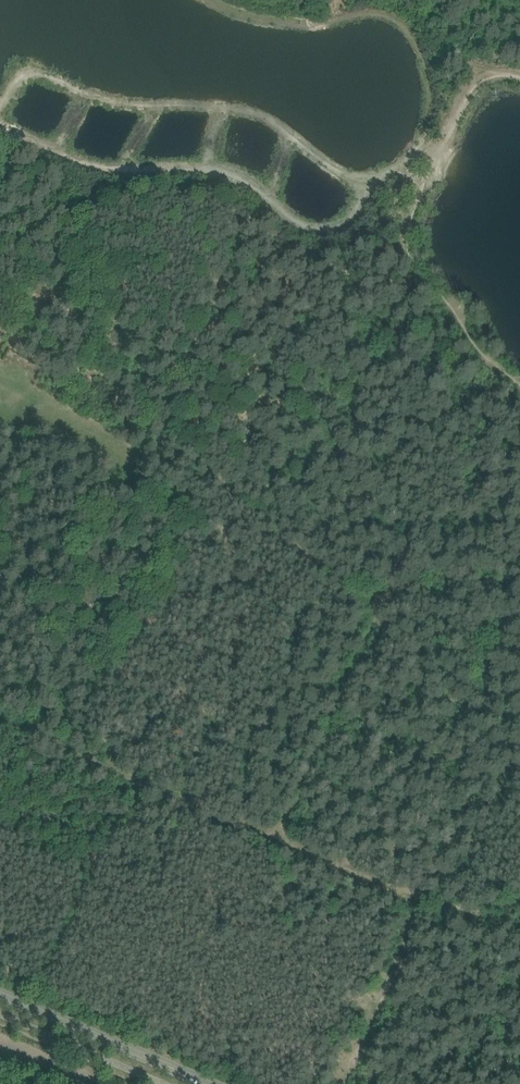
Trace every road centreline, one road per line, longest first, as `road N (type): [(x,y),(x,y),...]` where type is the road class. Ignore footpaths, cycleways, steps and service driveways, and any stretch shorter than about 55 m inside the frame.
road 1 (tertiary): [(212,1083),(0,994)]

